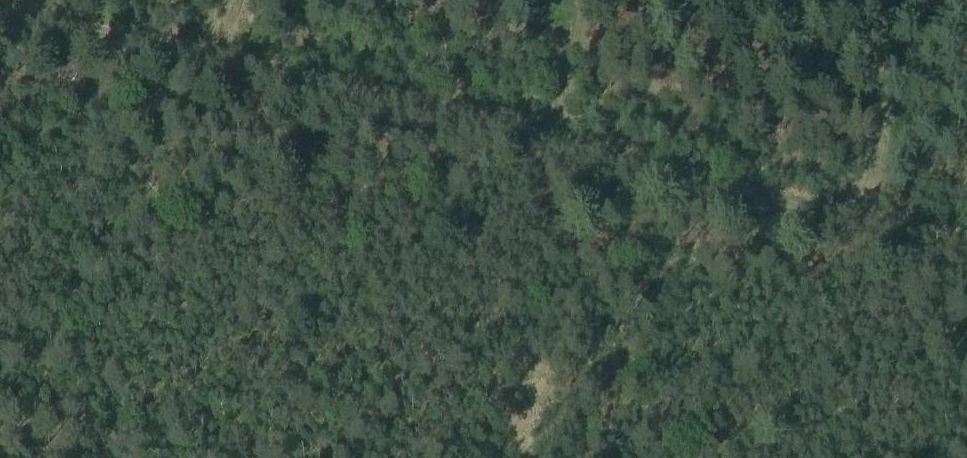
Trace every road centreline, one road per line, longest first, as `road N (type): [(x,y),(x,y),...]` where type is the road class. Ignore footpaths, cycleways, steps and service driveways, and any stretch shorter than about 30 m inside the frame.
road 1 (track): [(0,14),(966,251)]
road 2 (track): [(890,0),(841,221)]

